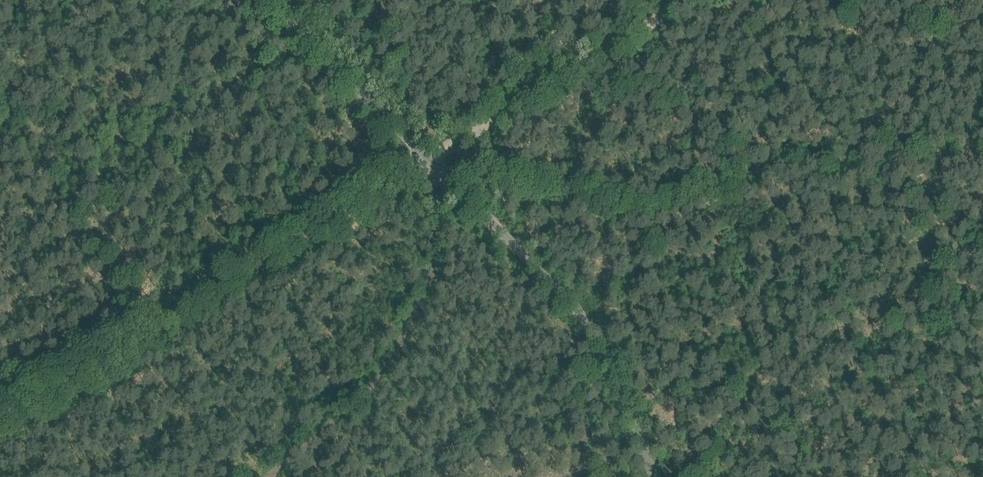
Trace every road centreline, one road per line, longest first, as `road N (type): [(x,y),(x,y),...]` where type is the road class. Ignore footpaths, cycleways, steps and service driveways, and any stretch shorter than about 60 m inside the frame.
road 1 (unclassified): [(0,421),(428,159)]
road 2 (unclassified): [(655,476),(606,354),(582,316),(428,159)]
road 3 (track): [(428,159),(686,0)]
road 4 (unclassified): [(428,159),(272,0)]

